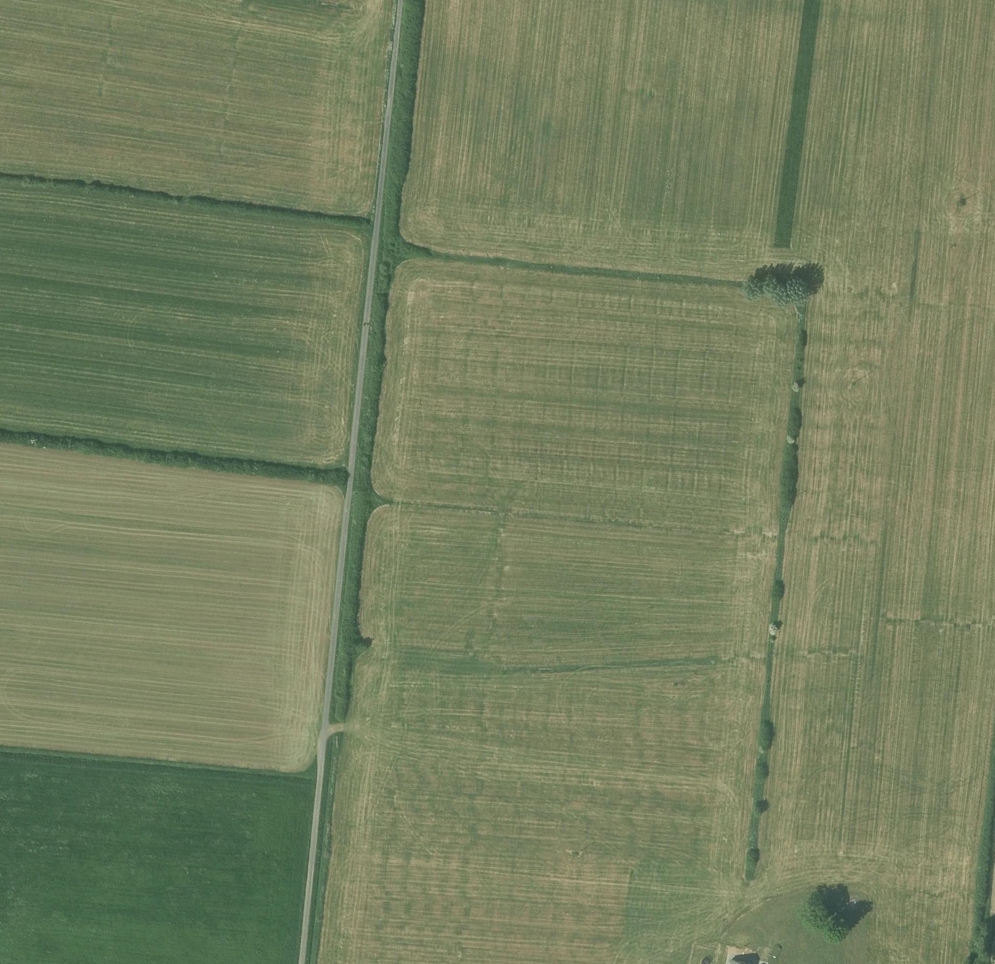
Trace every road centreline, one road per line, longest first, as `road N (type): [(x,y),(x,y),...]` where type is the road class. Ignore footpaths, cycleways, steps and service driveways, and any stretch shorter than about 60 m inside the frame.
road 1 (unclassified): [(304,963),(404,0)]

